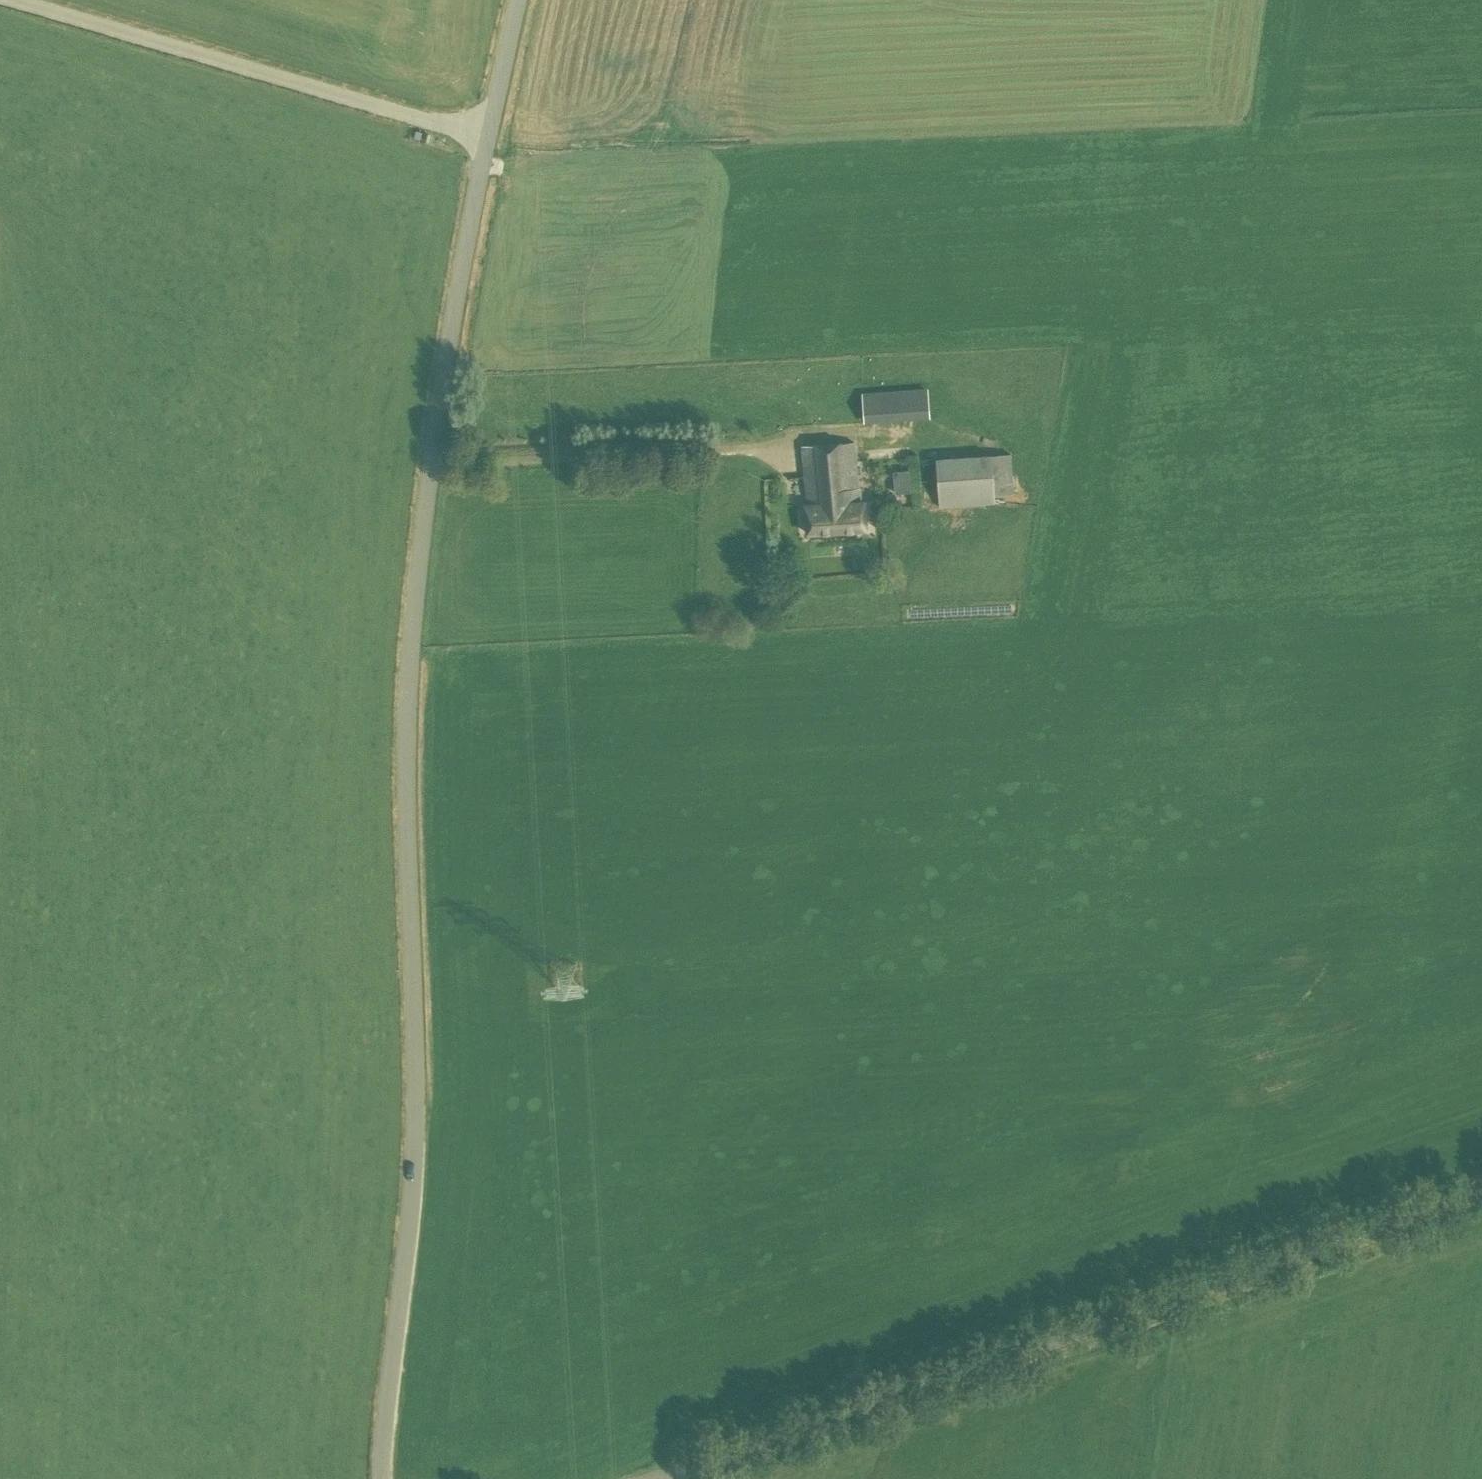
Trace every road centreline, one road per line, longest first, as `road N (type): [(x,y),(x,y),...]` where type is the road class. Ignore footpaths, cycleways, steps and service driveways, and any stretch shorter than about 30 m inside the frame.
road 1 (tertiary): [(381,1478),(416,1176),(406,803),(416,579),(460,267),(516,0)]
road 2 (tertiary): [(648,1478),(1481,1186)]

